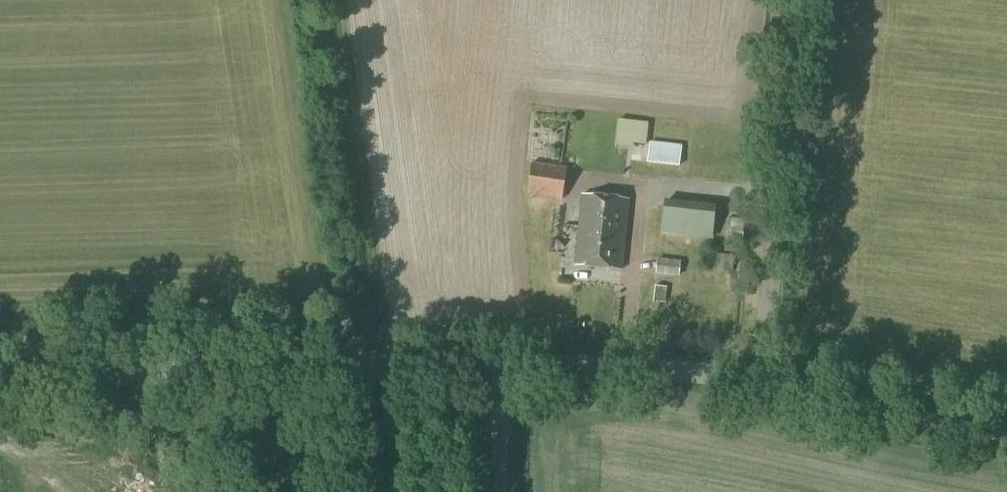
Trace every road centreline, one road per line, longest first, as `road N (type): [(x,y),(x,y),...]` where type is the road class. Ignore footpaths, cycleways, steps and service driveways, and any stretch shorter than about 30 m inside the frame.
road 1 (unclassified): [(498,382),(0,388)]
road 2 (unclassified): [(760,384),(796,0)]
road 3 (unclassified): [(760,384),(498,382)]
road 4 (unclassified): [(1006,448),(898,426),(760,384)]

